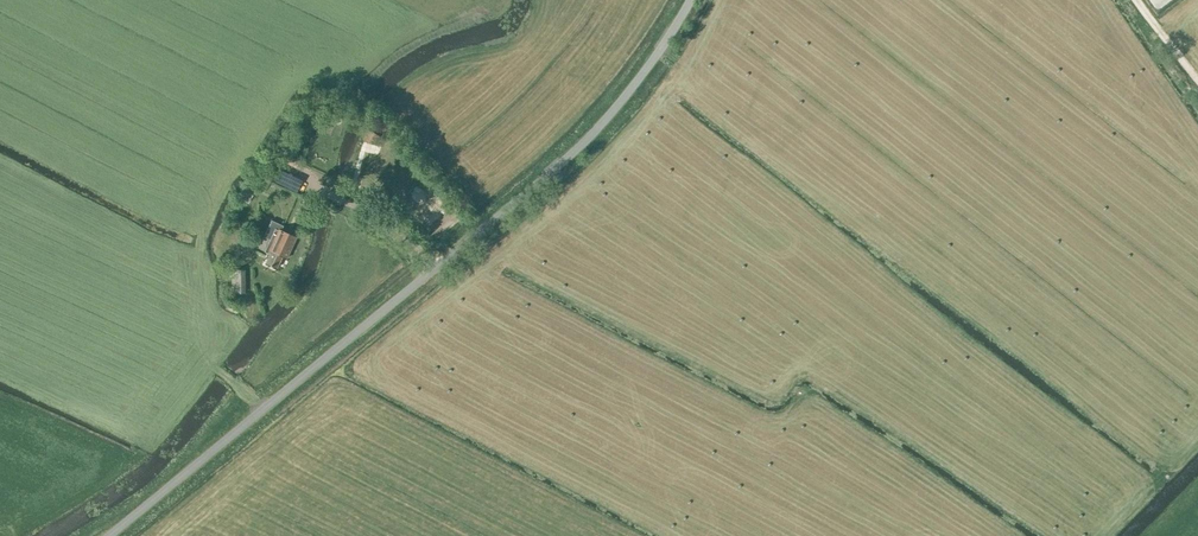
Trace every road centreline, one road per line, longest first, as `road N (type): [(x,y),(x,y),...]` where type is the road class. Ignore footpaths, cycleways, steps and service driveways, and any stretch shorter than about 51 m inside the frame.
road 1 (unclassified): [(108,535),(576,152),(654,67),(693,0)]

